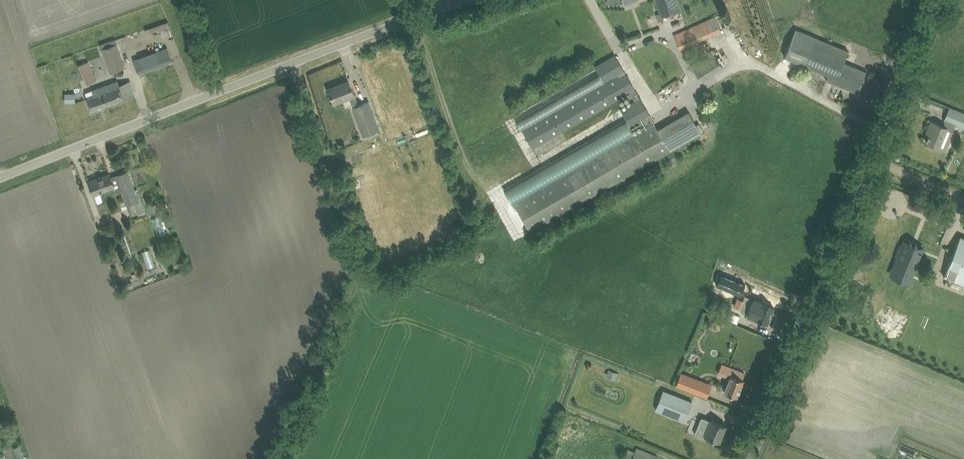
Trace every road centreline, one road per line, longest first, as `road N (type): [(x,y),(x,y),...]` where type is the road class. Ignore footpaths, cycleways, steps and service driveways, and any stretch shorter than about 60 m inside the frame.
road 1 (unclassified): [(0,181),(469,0)]
road 2 (unclassified): [(755,458),(870,160)]
road 3 (unclassified): [(870,160),(934,0)]

